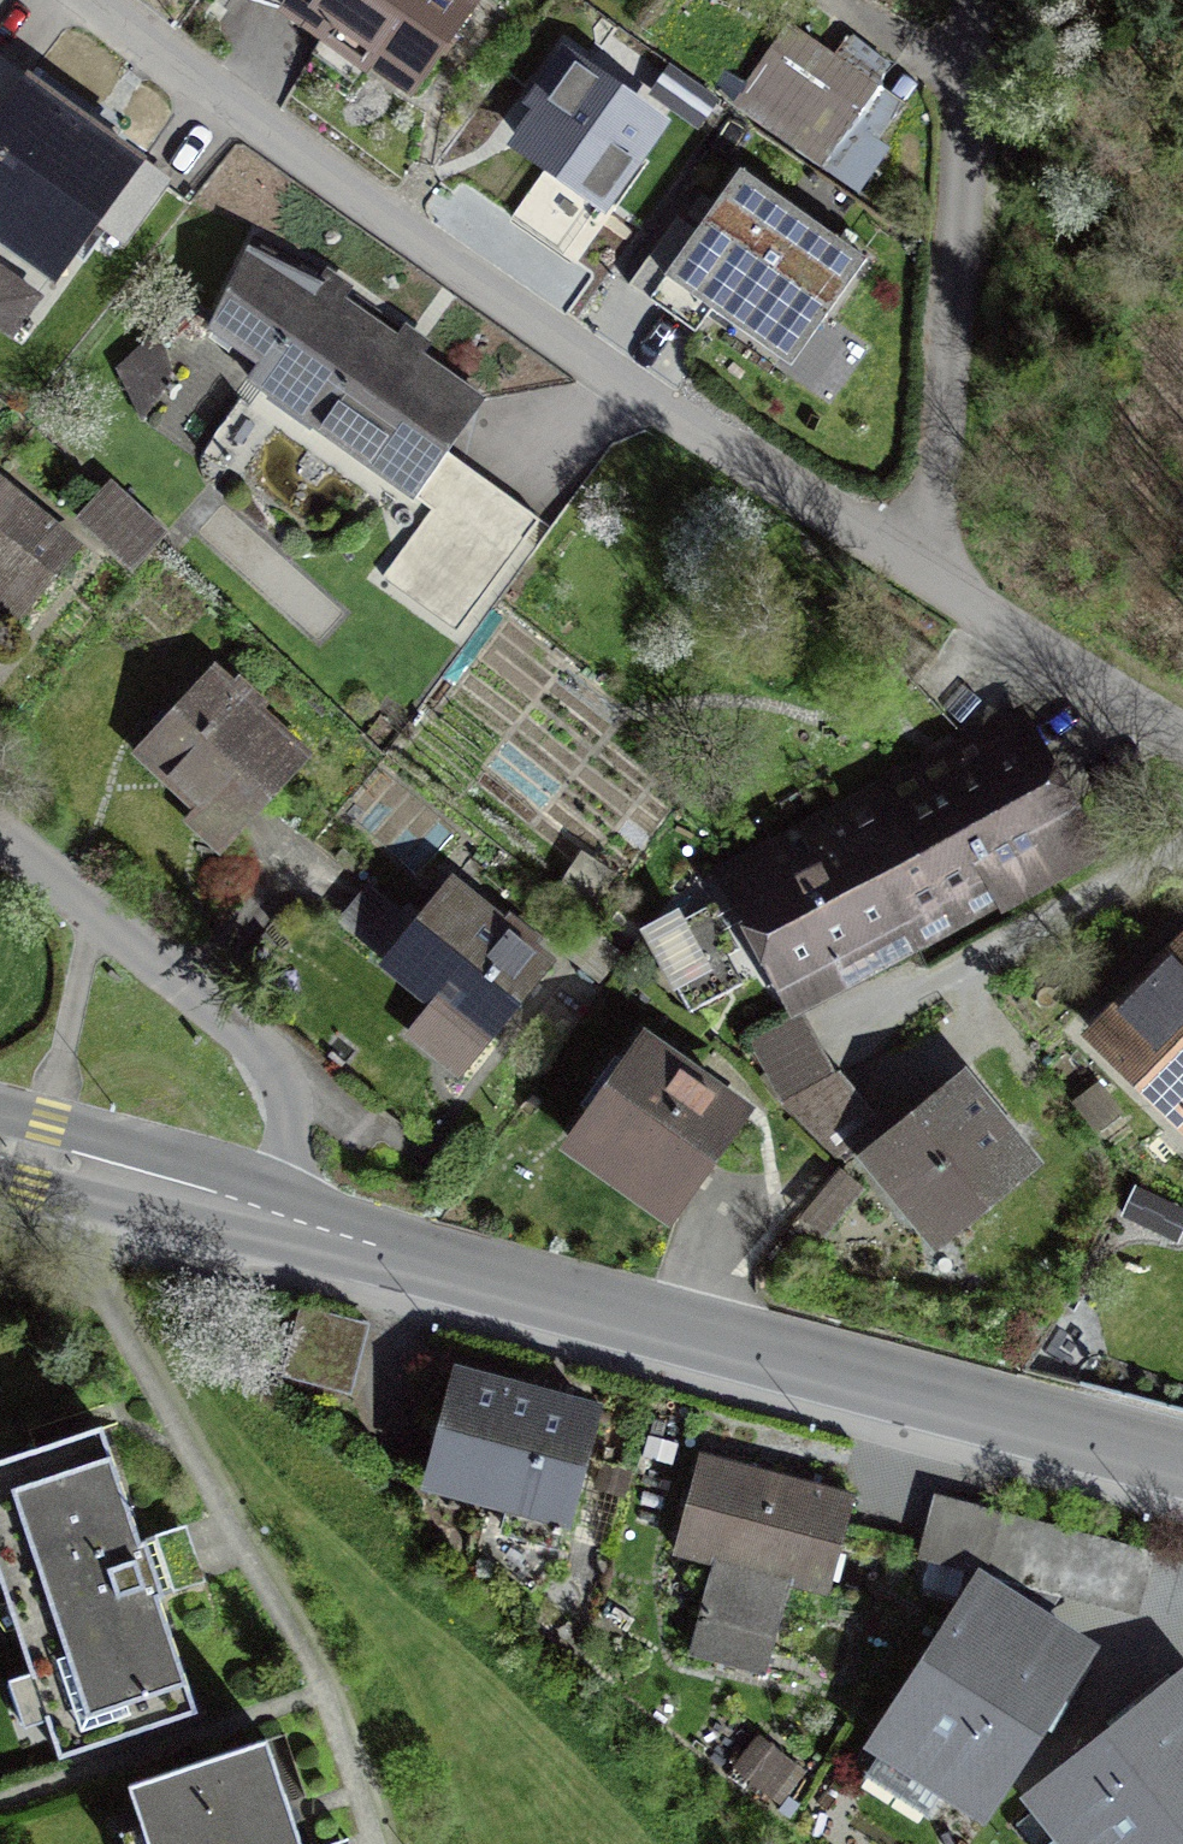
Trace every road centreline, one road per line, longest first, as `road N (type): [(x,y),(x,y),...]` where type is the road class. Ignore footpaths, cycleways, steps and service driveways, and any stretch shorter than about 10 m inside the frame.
road 1 (residential): [(95,0),(621,380),(930,575)]
road 2 (secondary): [(293,1223),(1182,1461)]
road 3 (residential): [(930,575),(973,0)]
road 4 (residential): [(293,1223),(290,1103),(277,1070),(243,1030),(0,830)]
road 5 (secondary): [(0,1145),(293,1223)]
road 6 (residential): [(930,575),(1182,735)]

